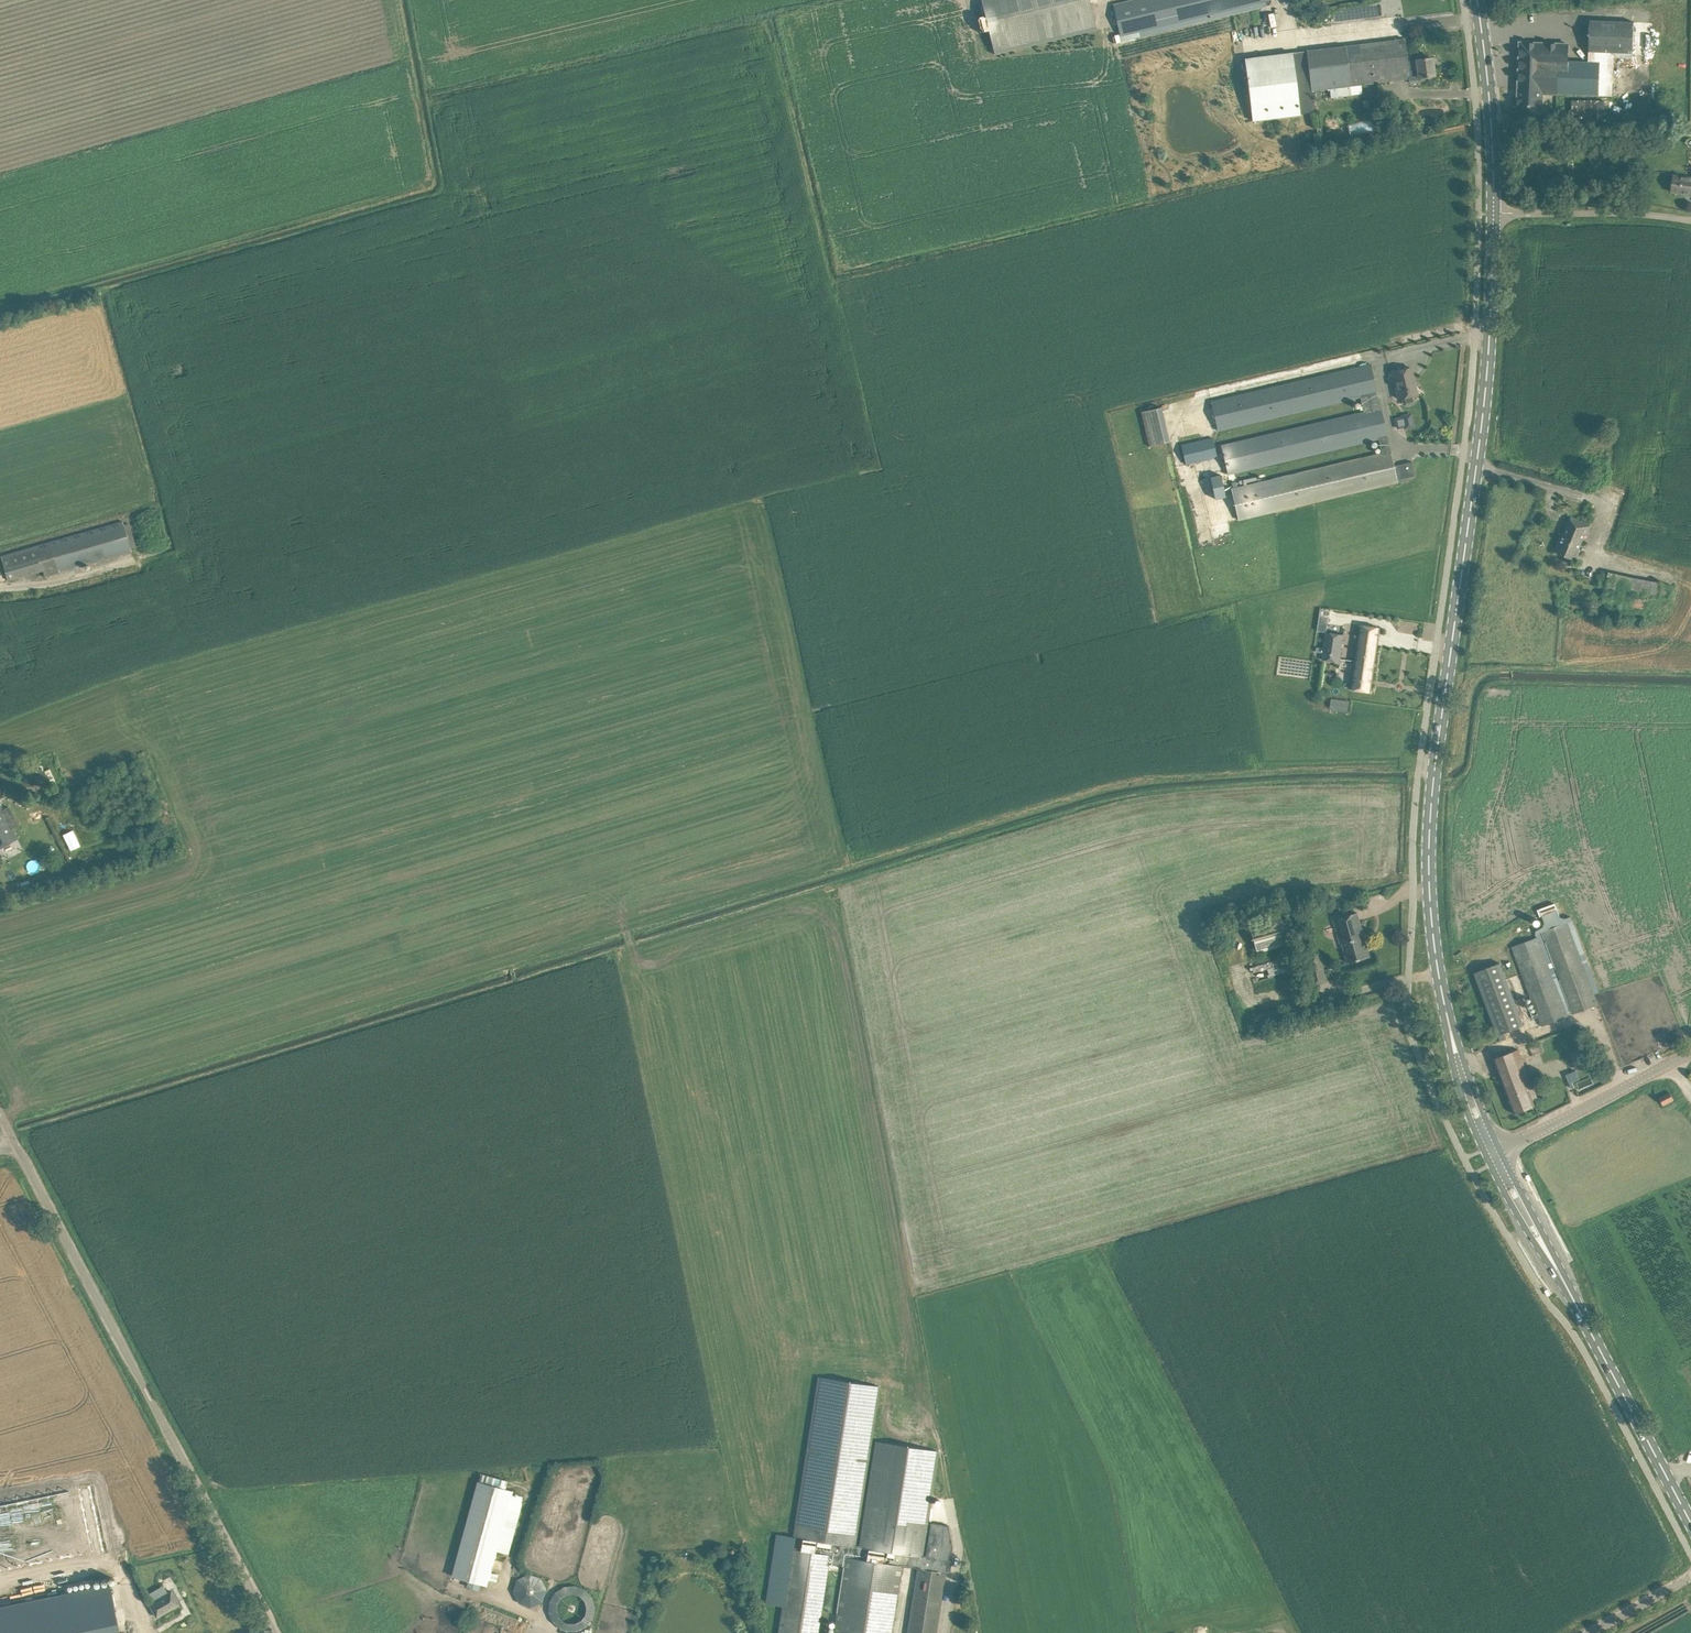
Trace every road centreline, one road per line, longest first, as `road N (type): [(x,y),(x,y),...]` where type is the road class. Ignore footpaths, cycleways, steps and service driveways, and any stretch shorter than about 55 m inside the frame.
road 1 (secondary): [(1493,215),(1489,349),(1429,849),(1446,1016),(1493,1152)]
road 2 (unclassified): [(275,1632),(15,1146)]
road 3 (secondary): [(1493,1152),(1690,1522)]
road 4 (unclassified): [(1493,1152),(1690,1053)]
road 5 (secondary): [(1480,15),(1493,215)]
road 6 (unclassified): [(1690,221),(1493,215)]

